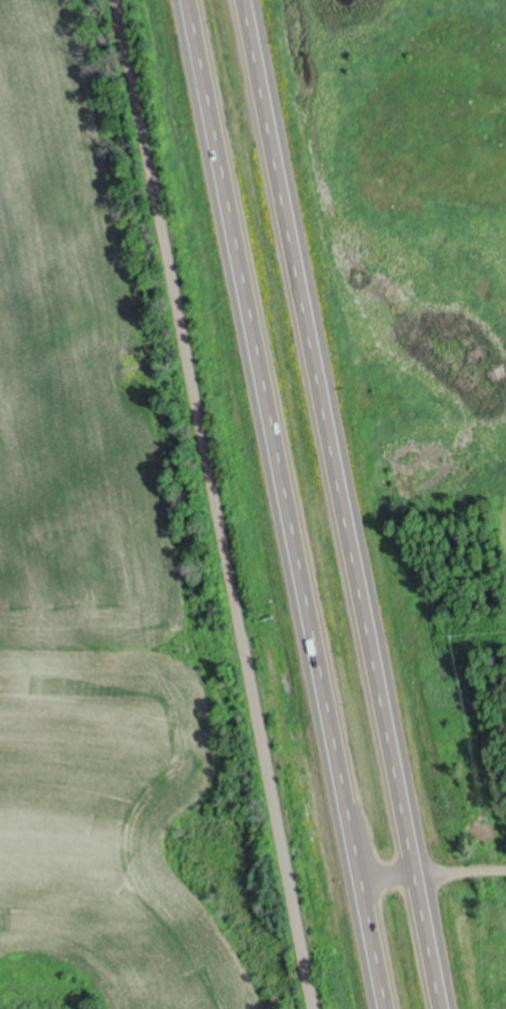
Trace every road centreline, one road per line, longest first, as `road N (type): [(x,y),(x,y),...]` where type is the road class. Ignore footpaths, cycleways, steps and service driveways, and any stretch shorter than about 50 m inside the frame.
road 1 (trunk): [(440,1008),(244,0)]
road 2 (trunk): [(195,0),(390,1008)]

